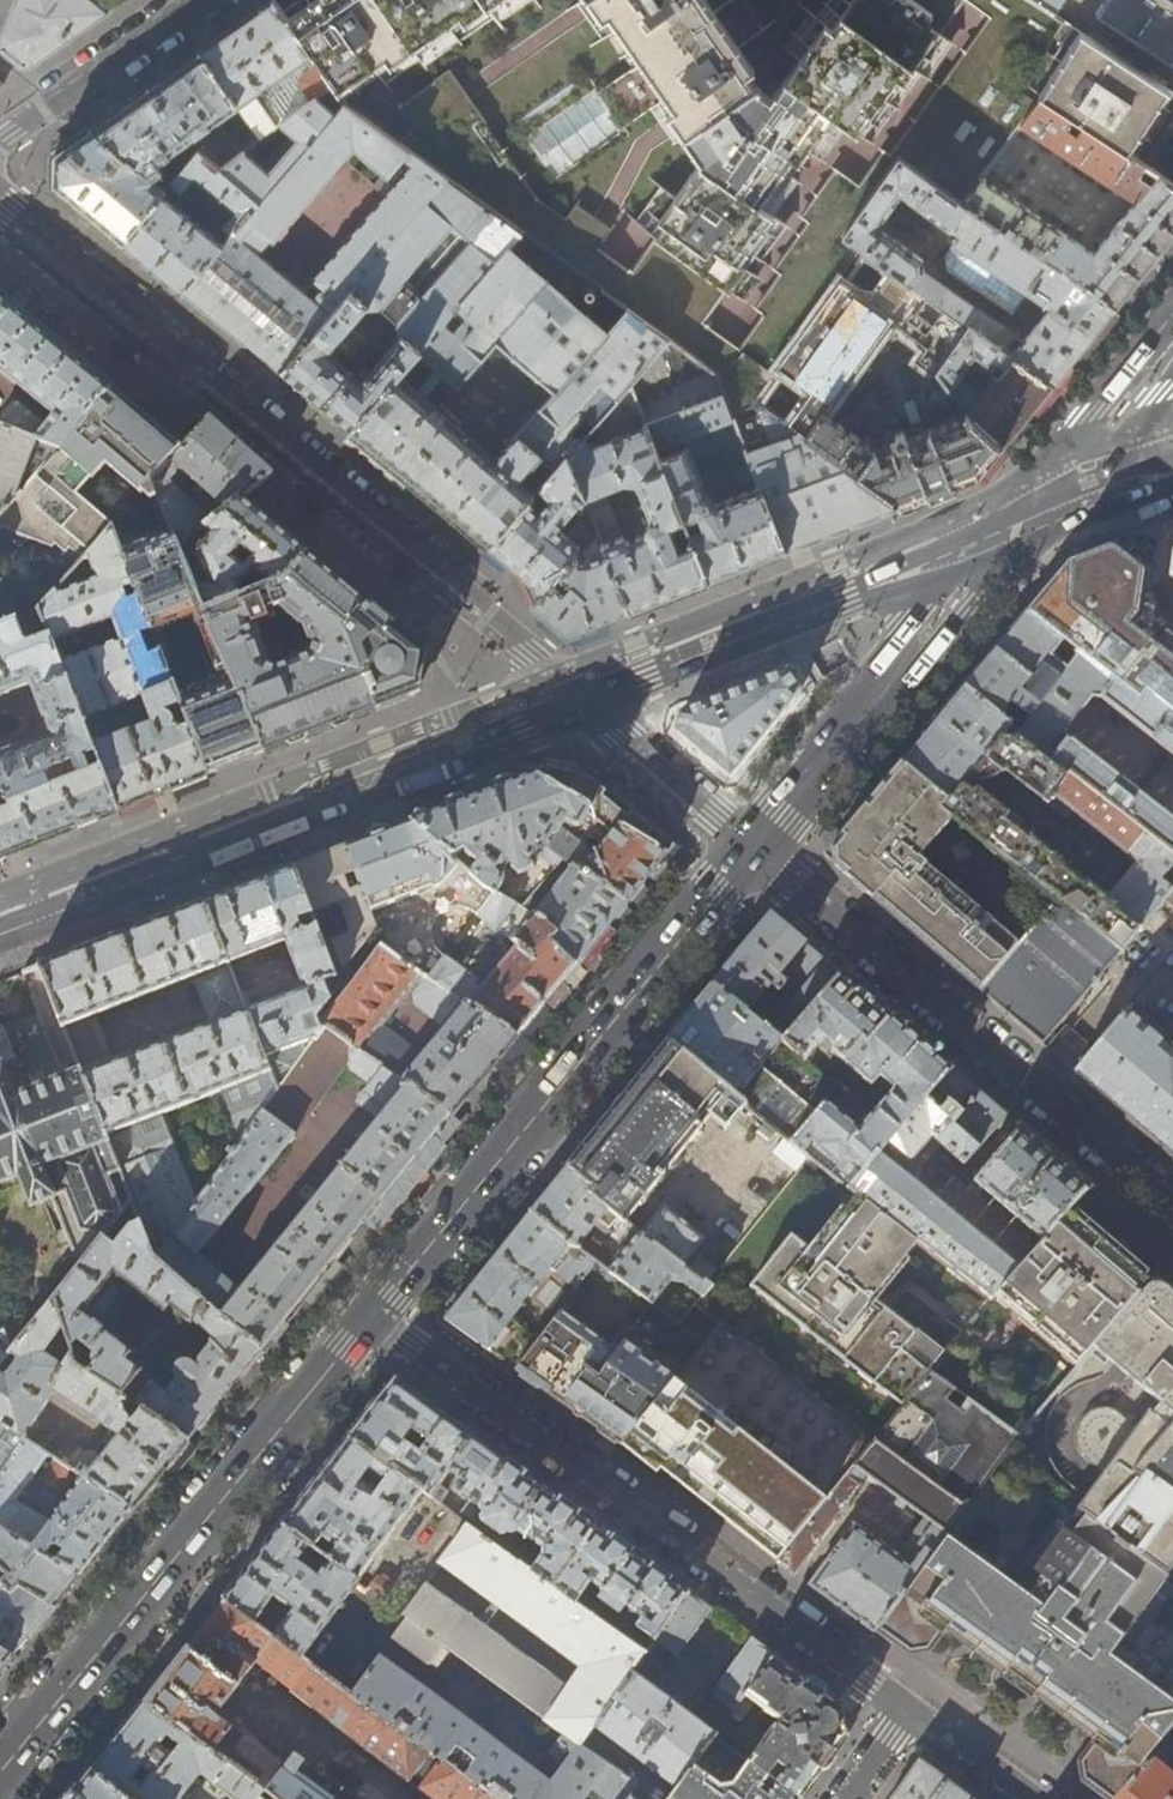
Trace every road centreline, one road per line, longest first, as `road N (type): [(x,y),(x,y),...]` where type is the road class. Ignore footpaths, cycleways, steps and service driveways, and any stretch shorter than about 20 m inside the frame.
road 1 (residential): [(593,702),(0,204)]
road 2 (residential): [(370,1313),(910,1706)]
road 3 (secondary): [(0,936),(593,702)]
road 4 (secondary): [(370,1313),(751,844)]
road 5 (secondary): [(0,1771),(370,1313)]
road 6 (residential): [(1172,1205),(751,844)]
road 7 (secondary): [(593,702),(1033,513)]
road 8 (secondary): [(751,844),(1033,513)]
road 9 (secondary): [(1033,513),(1172,350)]
road 10 (residential): [(751,844),(593,702)]
road 11 (residential): [(910,1706),(1039,1798)]
road 12 (secondary): [(1033,513),(1172,460)]

